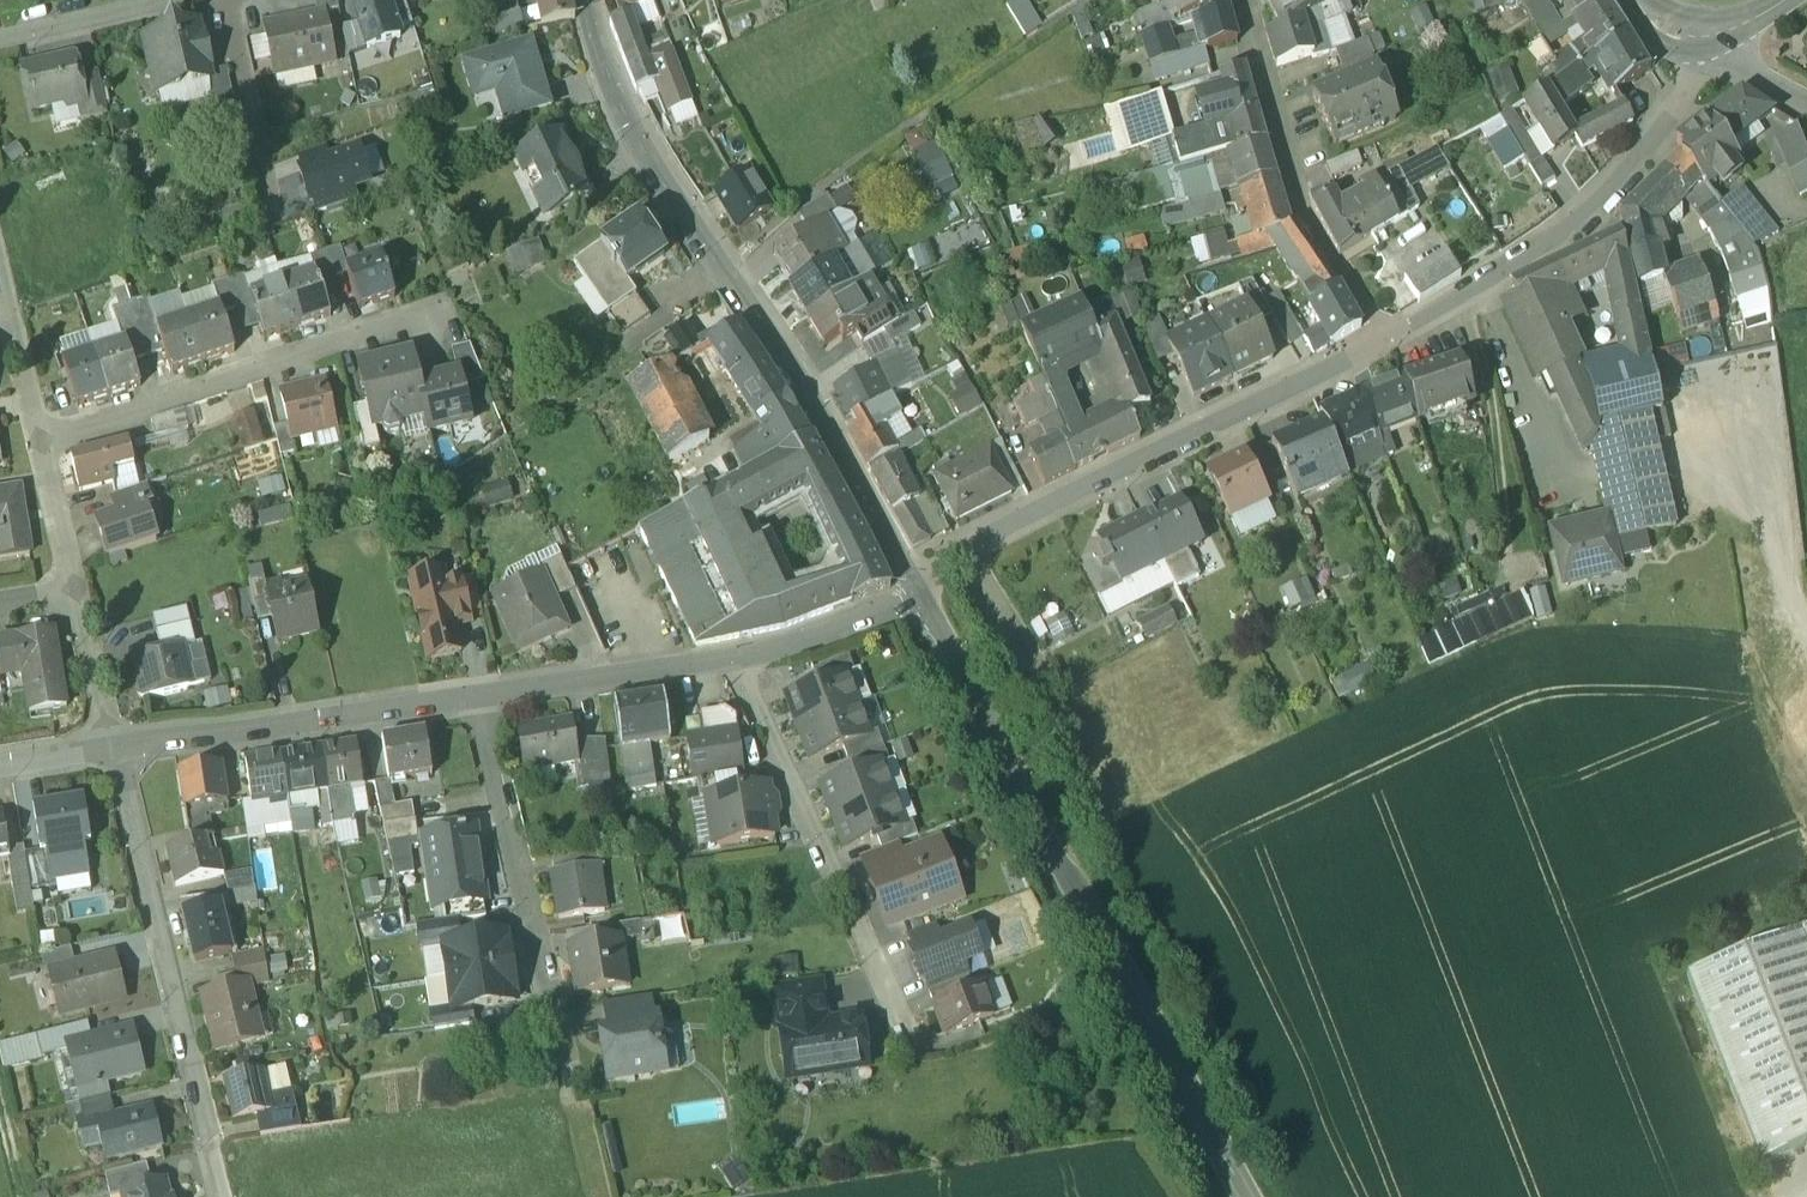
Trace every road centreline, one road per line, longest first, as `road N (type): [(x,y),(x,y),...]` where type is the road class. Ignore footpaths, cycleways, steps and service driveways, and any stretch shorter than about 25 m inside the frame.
road 1 (secondary): [(920,591),(1248,1196)]
road 2 (secondary): [(587,0),(602,55),(664,179),(802,383),(910,574)]
road 3 (residential): [(1384,334),(910,574)]
road 4 (residential): [(226,1196),(110,750)]
road 5 (residential): [(734,655),(917,1060)]
road 6 (residential): [(1691,35),(1667,111),(1590,202),(1455,297),(1384,334)]
road 7 (residential): [(38,442),(426,313)]
road 8 (residential): [(480,697),(568,1083)]
road 9 (residential): [(480,697),(110,750)]
road 10 (residential): [(1241,0),(1298,207),(1384,334)]
road 11 (residential): [(734,655),(480,697)]
road 12 (track): [(1806,617),(1794,603),(1783,558),(1760,373)]
road 13 (residential): [(920,591),(821,632),(734,655)]
road 14 (residential): [(0,39),(173,0)]
road 15 (residential): [(110,750),(68,586)]
road 16 (residential): [(38,442),(0,283)]
road 17 (residential): [(68,586),(38,442)]

